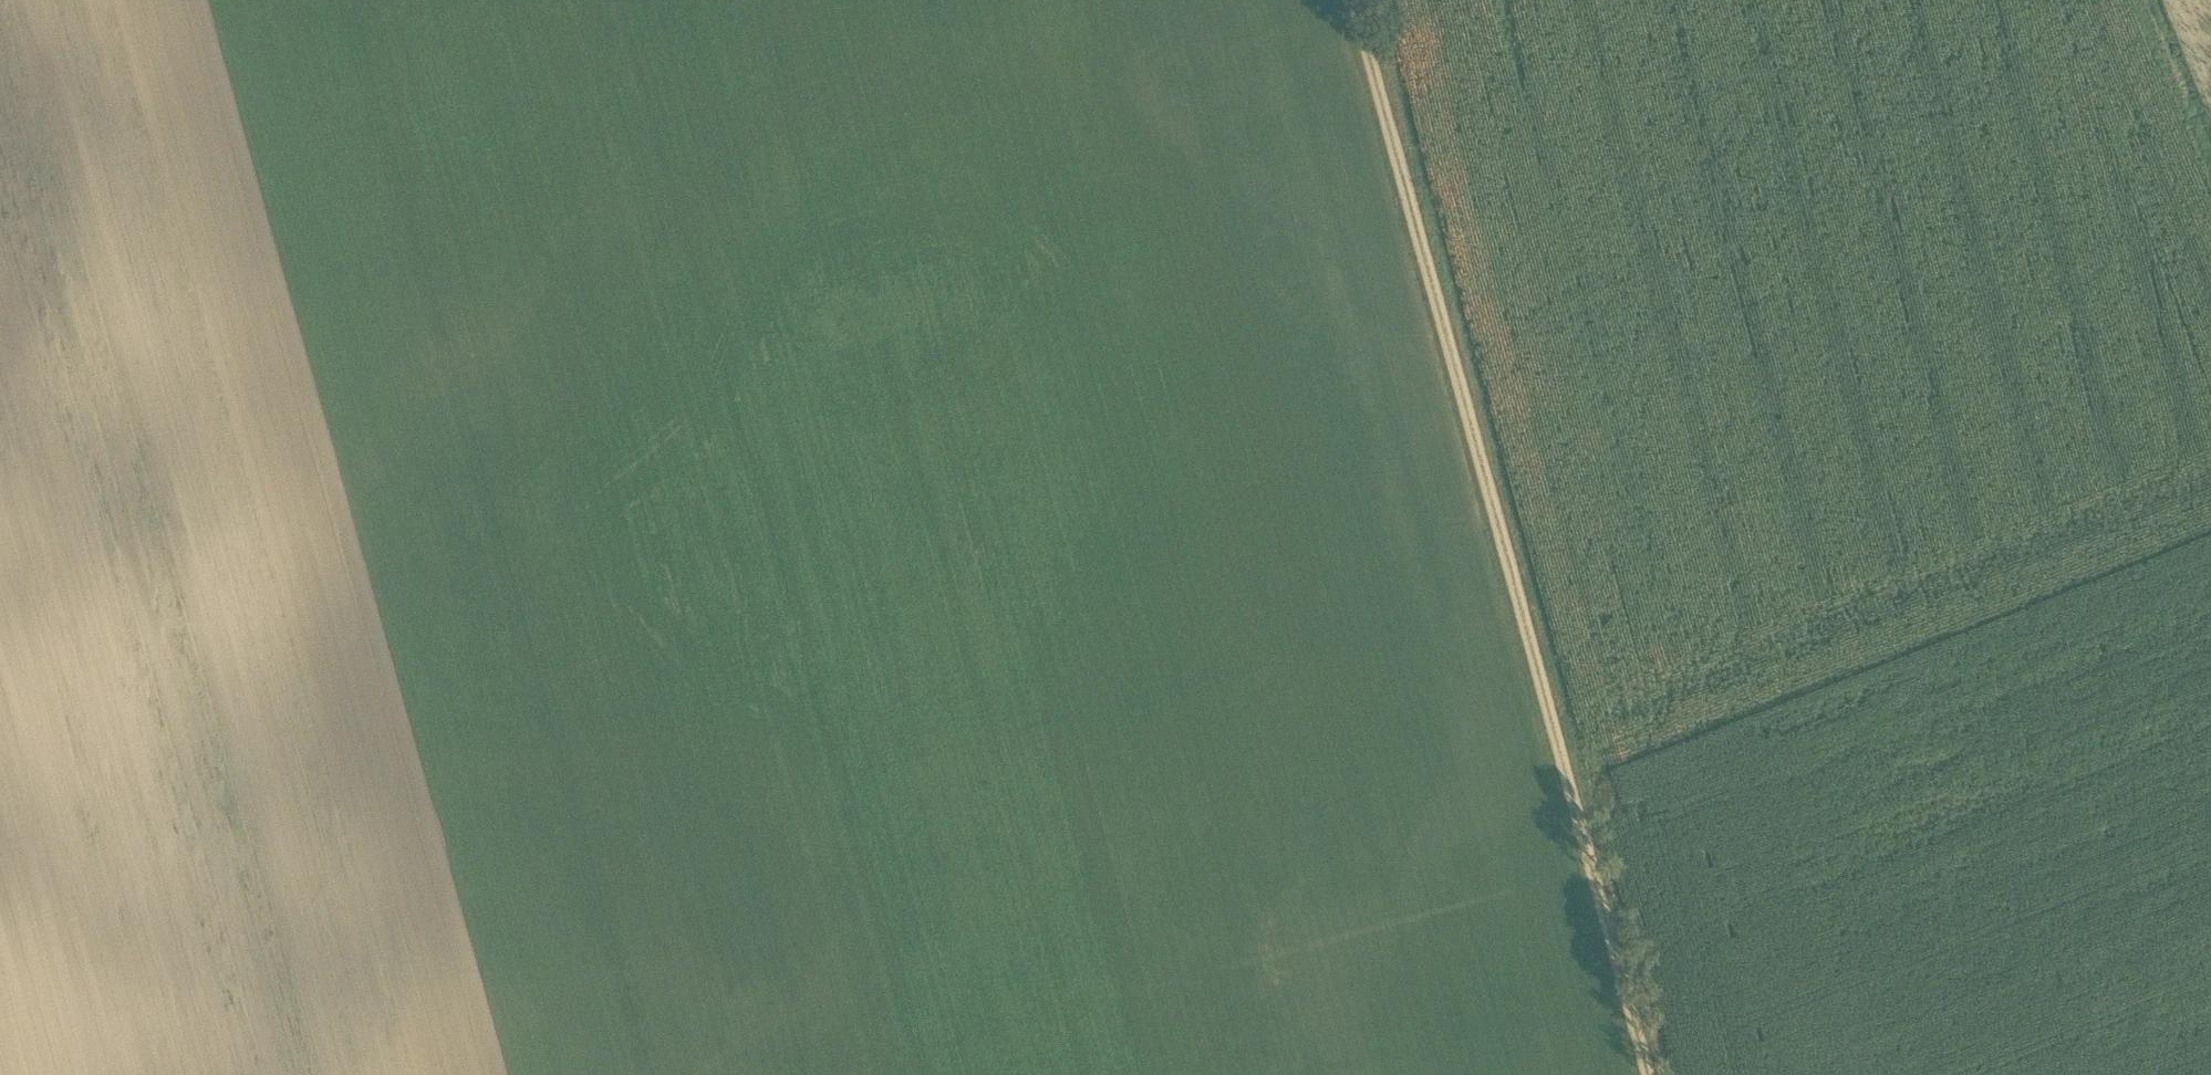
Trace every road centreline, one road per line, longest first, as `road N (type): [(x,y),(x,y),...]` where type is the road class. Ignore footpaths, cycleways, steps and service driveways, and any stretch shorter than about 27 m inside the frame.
road 1 (track): [(1650,1074),(1355,0)]

